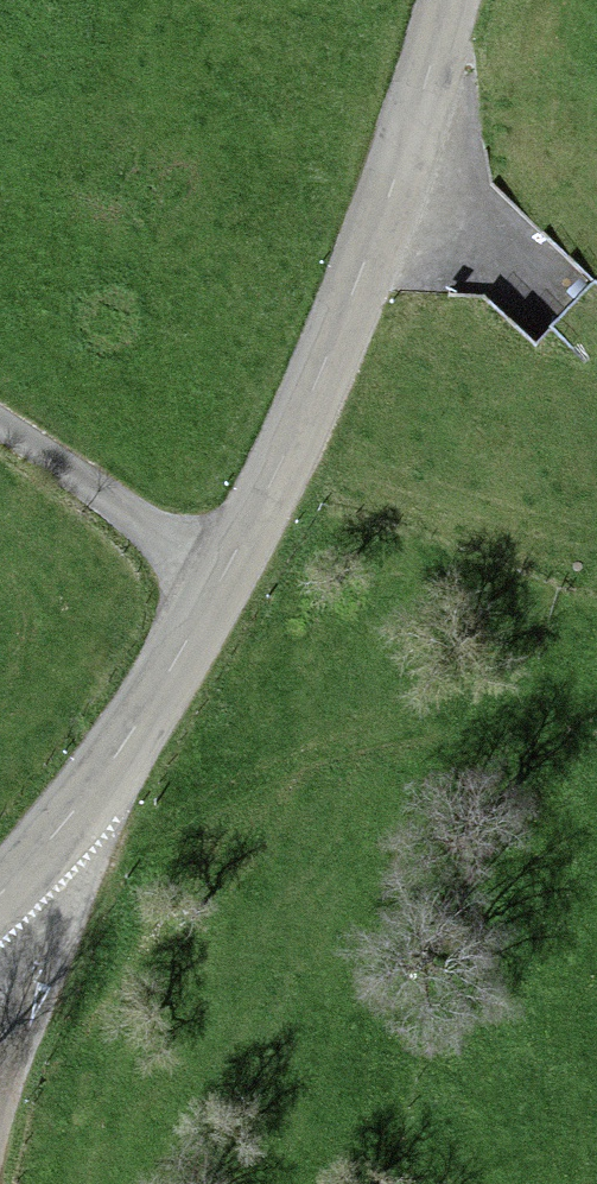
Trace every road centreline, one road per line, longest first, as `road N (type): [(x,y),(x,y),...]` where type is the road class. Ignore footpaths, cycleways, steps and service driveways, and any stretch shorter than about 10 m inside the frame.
road 1 (tertiary): [(448,0),(398,210),(227,585),(56,843)]
road 2 (track): [(227,585),(0,439)]
road 3 (residential): [(0,1056),(39,943),(56,843)]

